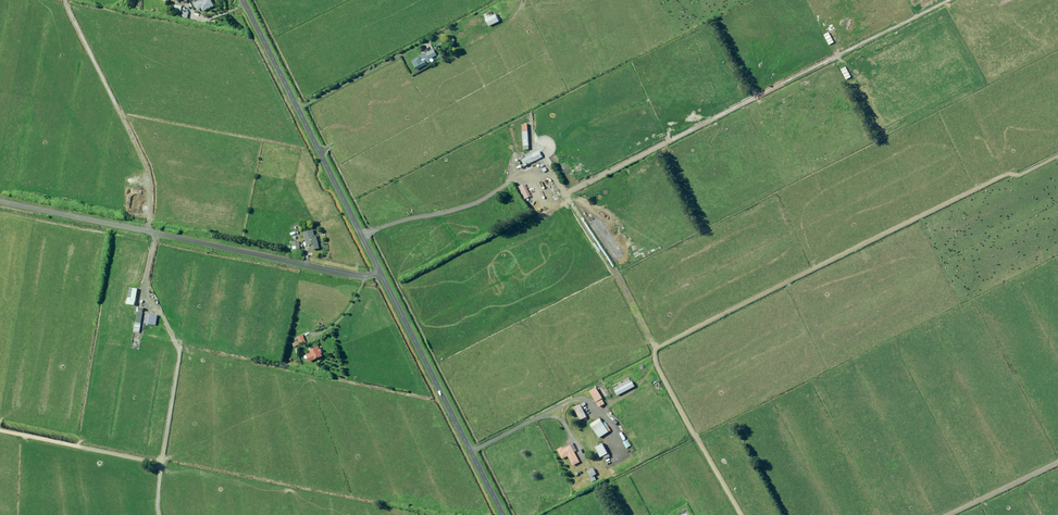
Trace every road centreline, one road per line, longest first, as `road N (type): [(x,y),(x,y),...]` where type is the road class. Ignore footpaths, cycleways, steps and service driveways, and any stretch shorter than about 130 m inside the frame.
road 1 (unclassified): [(0,202),(362,276),(380,271)]
road 2 (tertiary): [(242,0),(380,271)]
road 3 (tertiary): [(380,271),(503,514)]

